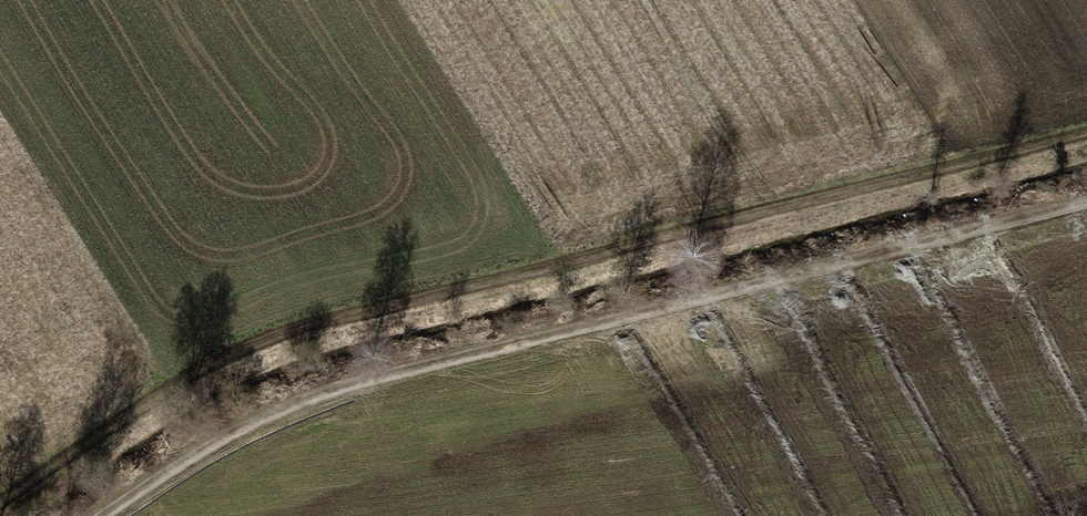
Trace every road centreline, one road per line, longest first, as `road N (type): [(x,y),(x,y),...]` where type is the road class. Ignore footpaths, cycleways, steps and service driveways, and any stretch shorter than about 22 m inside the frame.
road 1 (track): [(1086,136),(235,358),(0,510)]
road 2 (track): [(115,515),(309,398),(1086,206)]

